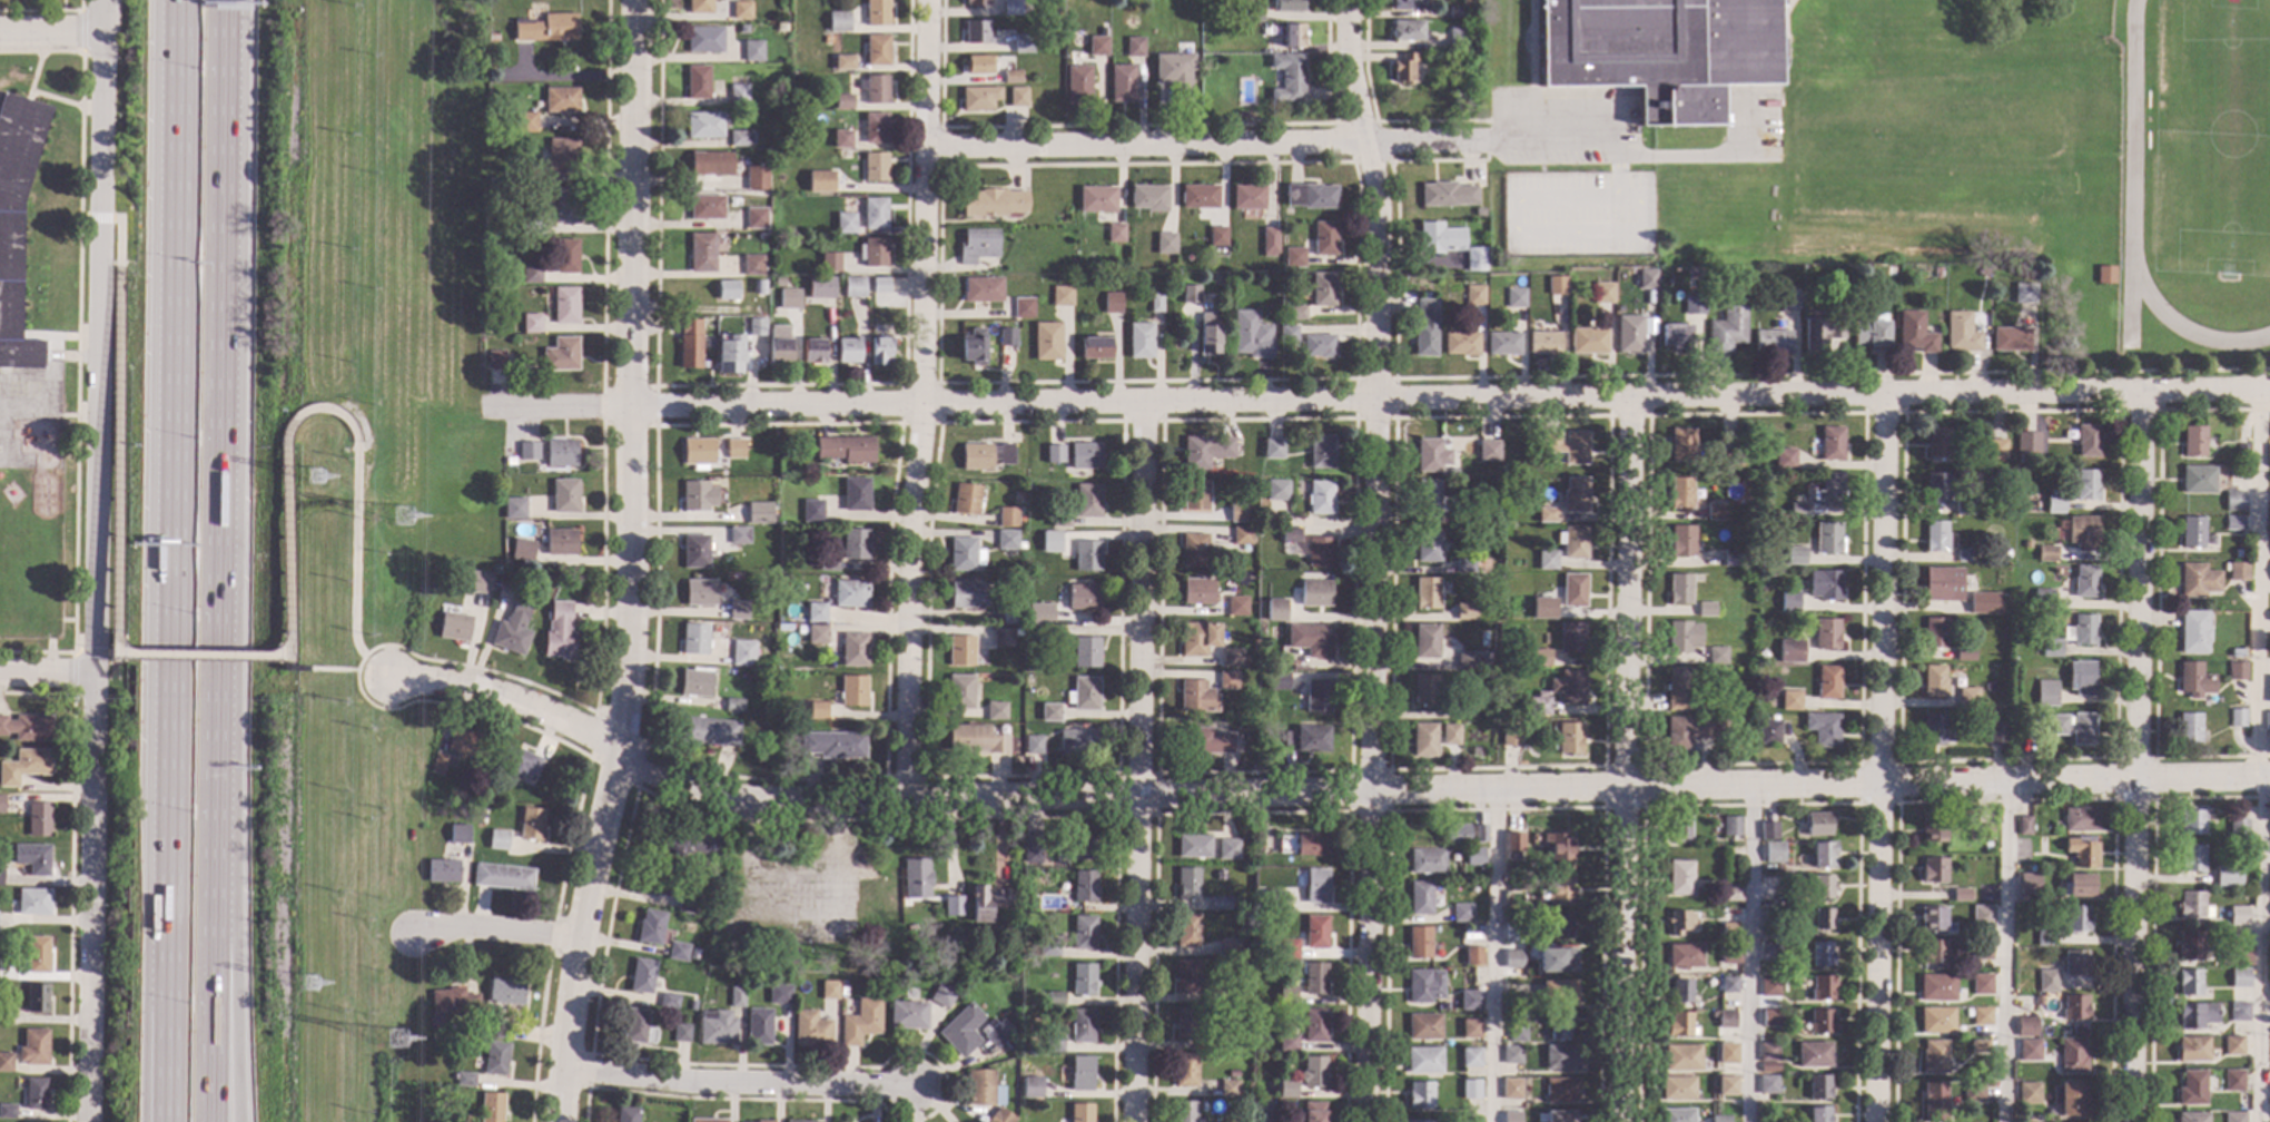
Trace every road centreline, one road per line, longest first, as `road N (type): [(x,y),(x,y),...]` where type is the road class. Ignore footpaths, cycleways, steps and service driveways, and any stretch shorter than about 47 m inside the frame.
road 1 (residential): [(2269,391),(486,407)]
road 2 (residential): [(635,0),(630,647),(622,726),(578,937),(560,1121)]
road 3 (motorway): [(172,0),(163,1121)]
road 4 (residential): [(97,0),(90,1121)]
road 5 (residential): [(1370,790),(777,803),(691,789),(513,691),(388,677)]
road 6 (residential): [(1363,141),(1376,208),(1364,1121)]
road 7 (residential): [(2269,776),(1370,790)]
road 8 (residential): [(927,0),(908,799)]
road 9 (motorway): [(213,795),(226,0)]
road 10 (residential): [(2141,391),(2129,1121)]
road 11 (residential): [(1886,395),(1875,1121)]
road 12 (residential): [(1629,398),(1618,1121)]
road 13 (residential): [(1144,403),(1137,1121)]
road 14 (residential): [(1481,141),(926,148)]
road 15 (residential): [(918,1092),(561,1076)]
road 16 (motorway): [(236,1121),(213,795)]
road 17 (motorway): [(207,1121),(213,795)]
road 18 (residential): [(578,937),(440,928),(417,934)]
road 19 (residential): [(1346,0),(1345,49),(1363,141)]

